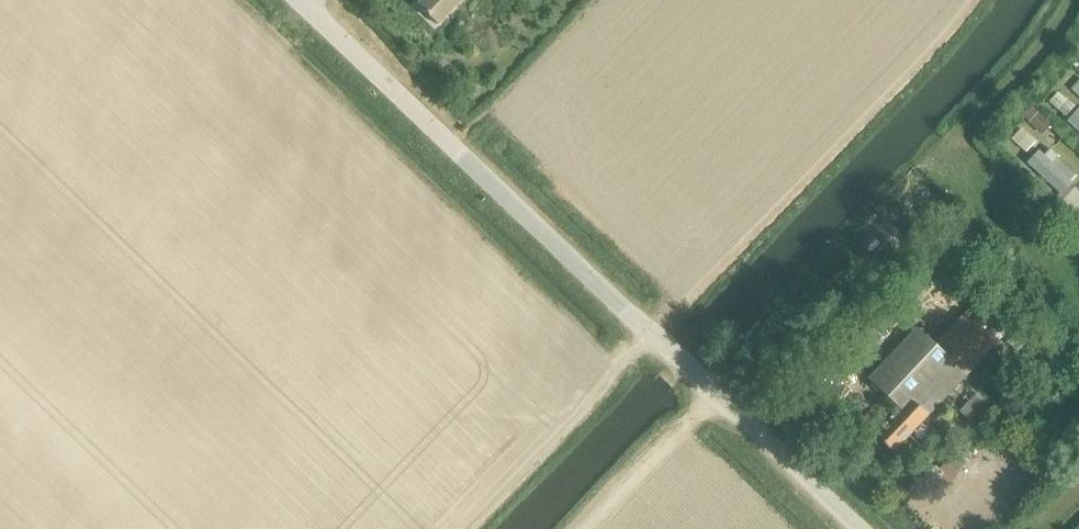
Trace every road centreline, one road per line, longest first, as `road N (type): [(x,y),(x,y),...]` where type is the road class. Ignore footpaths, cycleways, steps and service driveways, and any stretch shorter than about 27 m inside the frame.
road 1 (unclassified): [(861,528),(449,145)]
road 2 (residential): [(449,145),(298,0)]

